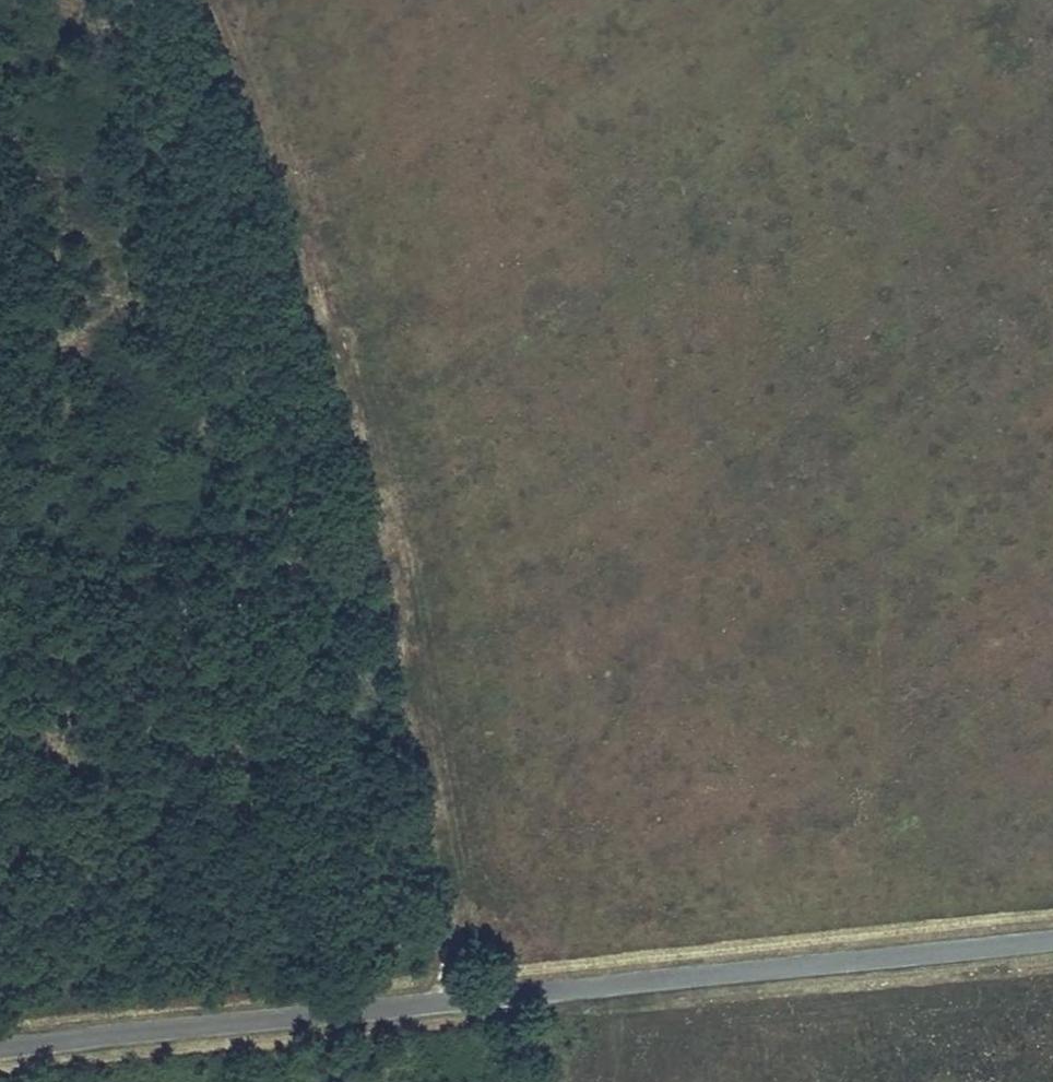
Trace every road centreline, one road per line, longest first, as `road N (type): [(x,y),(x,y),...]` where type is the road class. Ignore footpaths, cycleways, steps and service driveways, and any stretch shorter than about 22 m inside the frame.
road 1 (unclassified): [(1052,941),(0,1051)]
road 2 (track): [(467,1001),(365,431),(206,0)]

